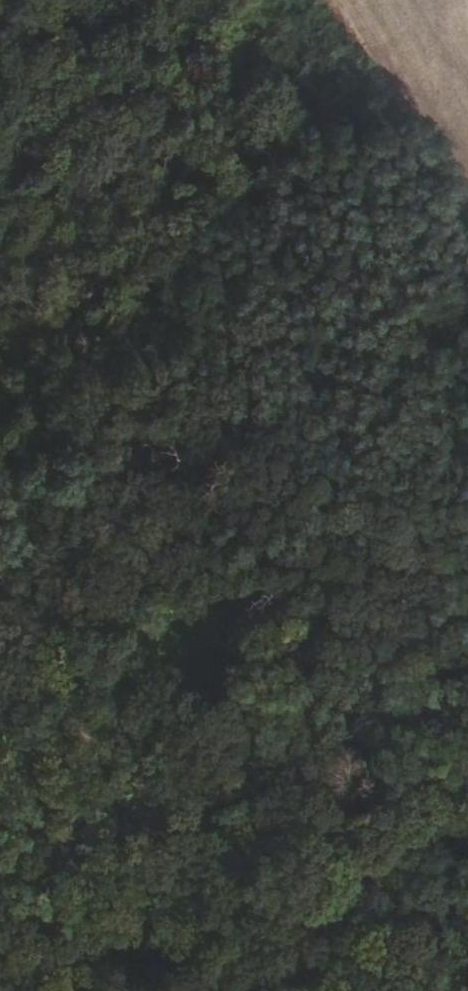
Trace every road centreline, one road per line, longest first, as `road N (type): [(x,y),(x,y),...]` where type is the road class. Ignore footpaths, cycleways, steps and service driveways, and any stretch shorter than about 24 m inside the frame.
road 1 (track): [(0,666),(44,680),(153,783),(405,843),(407,990)]

